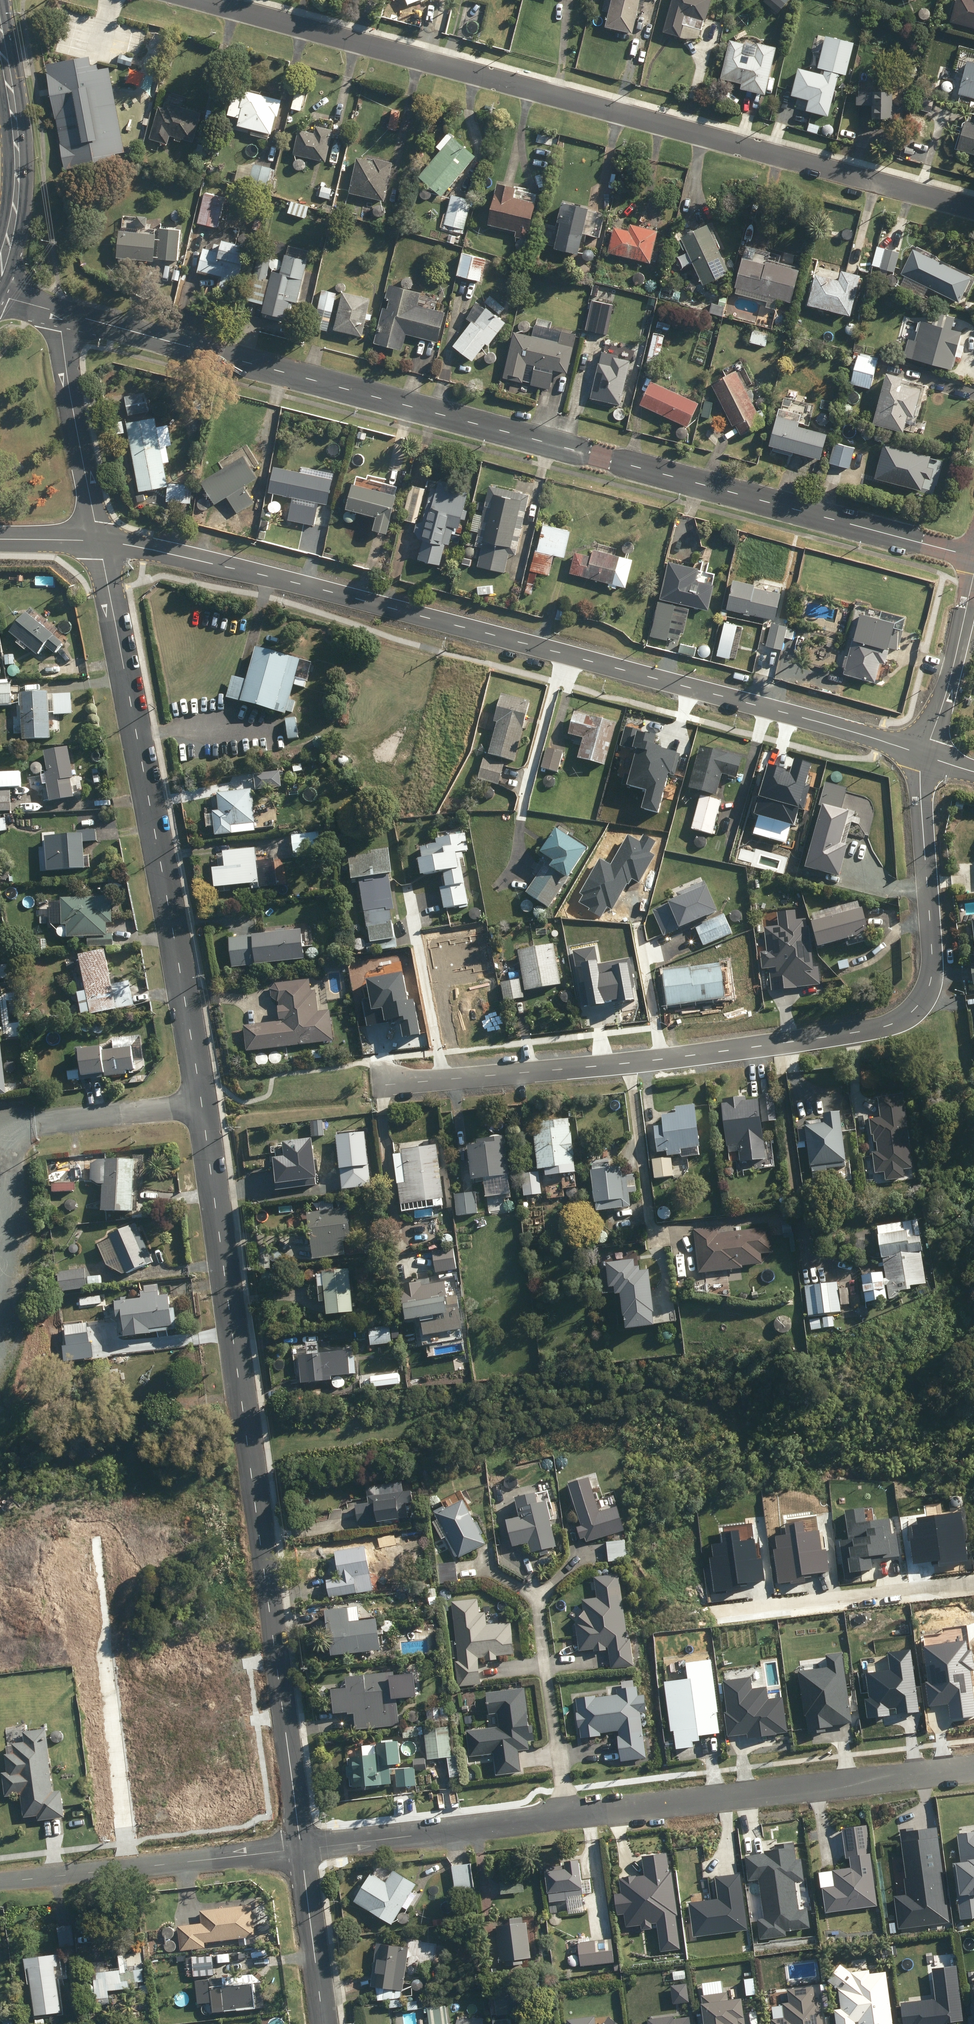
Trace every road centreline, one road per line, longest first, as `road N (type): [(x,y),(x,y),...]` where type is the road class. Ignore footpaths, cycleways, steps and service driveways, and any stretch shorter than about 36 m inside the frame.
road 1 (residential): [(973,557),(60,312)]
road 2 (residential): [(925,756),(365,601),(99,540)]
road 3 (residential): [(374,1085),(628,1063),(857,1032),(904,1018),(925,997),(933,967),(921,800),(925,756)]
road 4 (residential): [(194,0),(973,210)]
road 5 (tertiary): [(302,1849),(202,1104)]
road 6 (tertiary): [(202,1104),(99,540)]
road 7 (residential): [(565,1816),(973,1768)]
road 8 (residential): [(0,1882),(302,1849)]
road 9 (residential): [(302,1849),(565,1816)]
road 10 (residential): [(973,1590),(717,1617)]
road 11 (secondary): [(0,270),(18,179),(0,37)]
road 12 (tertiary): [(99,540),(60,312)]
road 13 (residential): [(565,1816),(535,1589)]
road 14 (residential): [(973,573),(925,756)]
road 15 (tertiary): [(324,2023),(302,1849)]
road 16 (residential): [(58,1122),(202,1104)]

